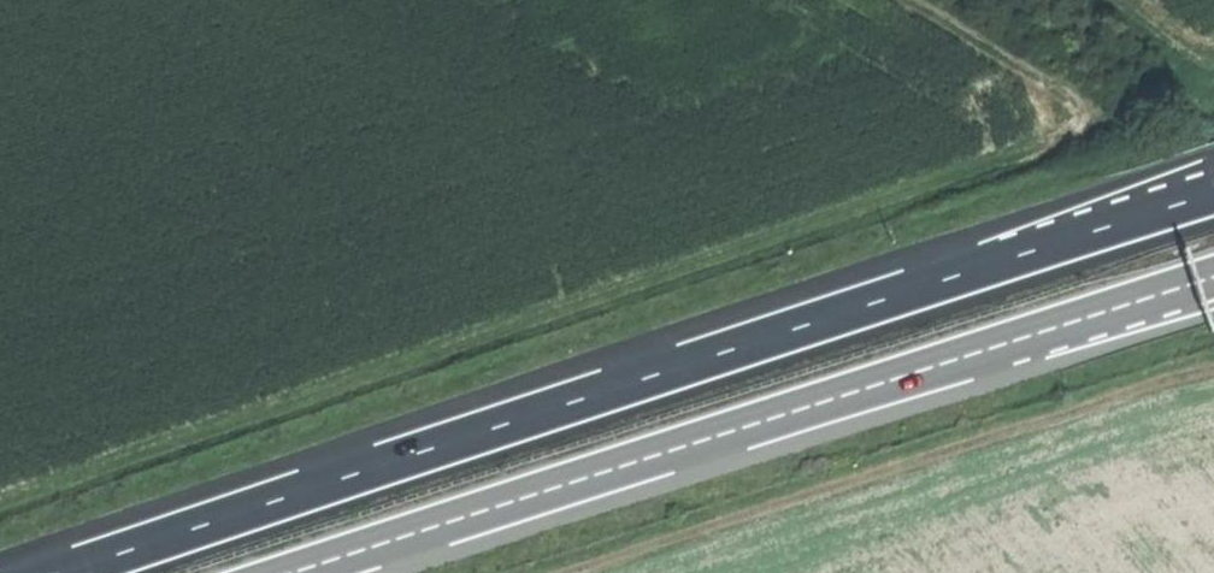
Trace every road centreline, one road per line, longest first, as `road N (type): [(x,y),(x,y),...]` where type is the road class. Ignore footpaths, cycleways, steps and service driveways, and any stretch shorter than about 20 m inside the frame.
road 1 (motorway): [(1213,192),(63,572)]
road 2 (motorway): [(297,572),(1213,277)]
road 3 (track): [(1213,367),(571,572)]
road 4 (track): [(913,0),(1064,105)]

